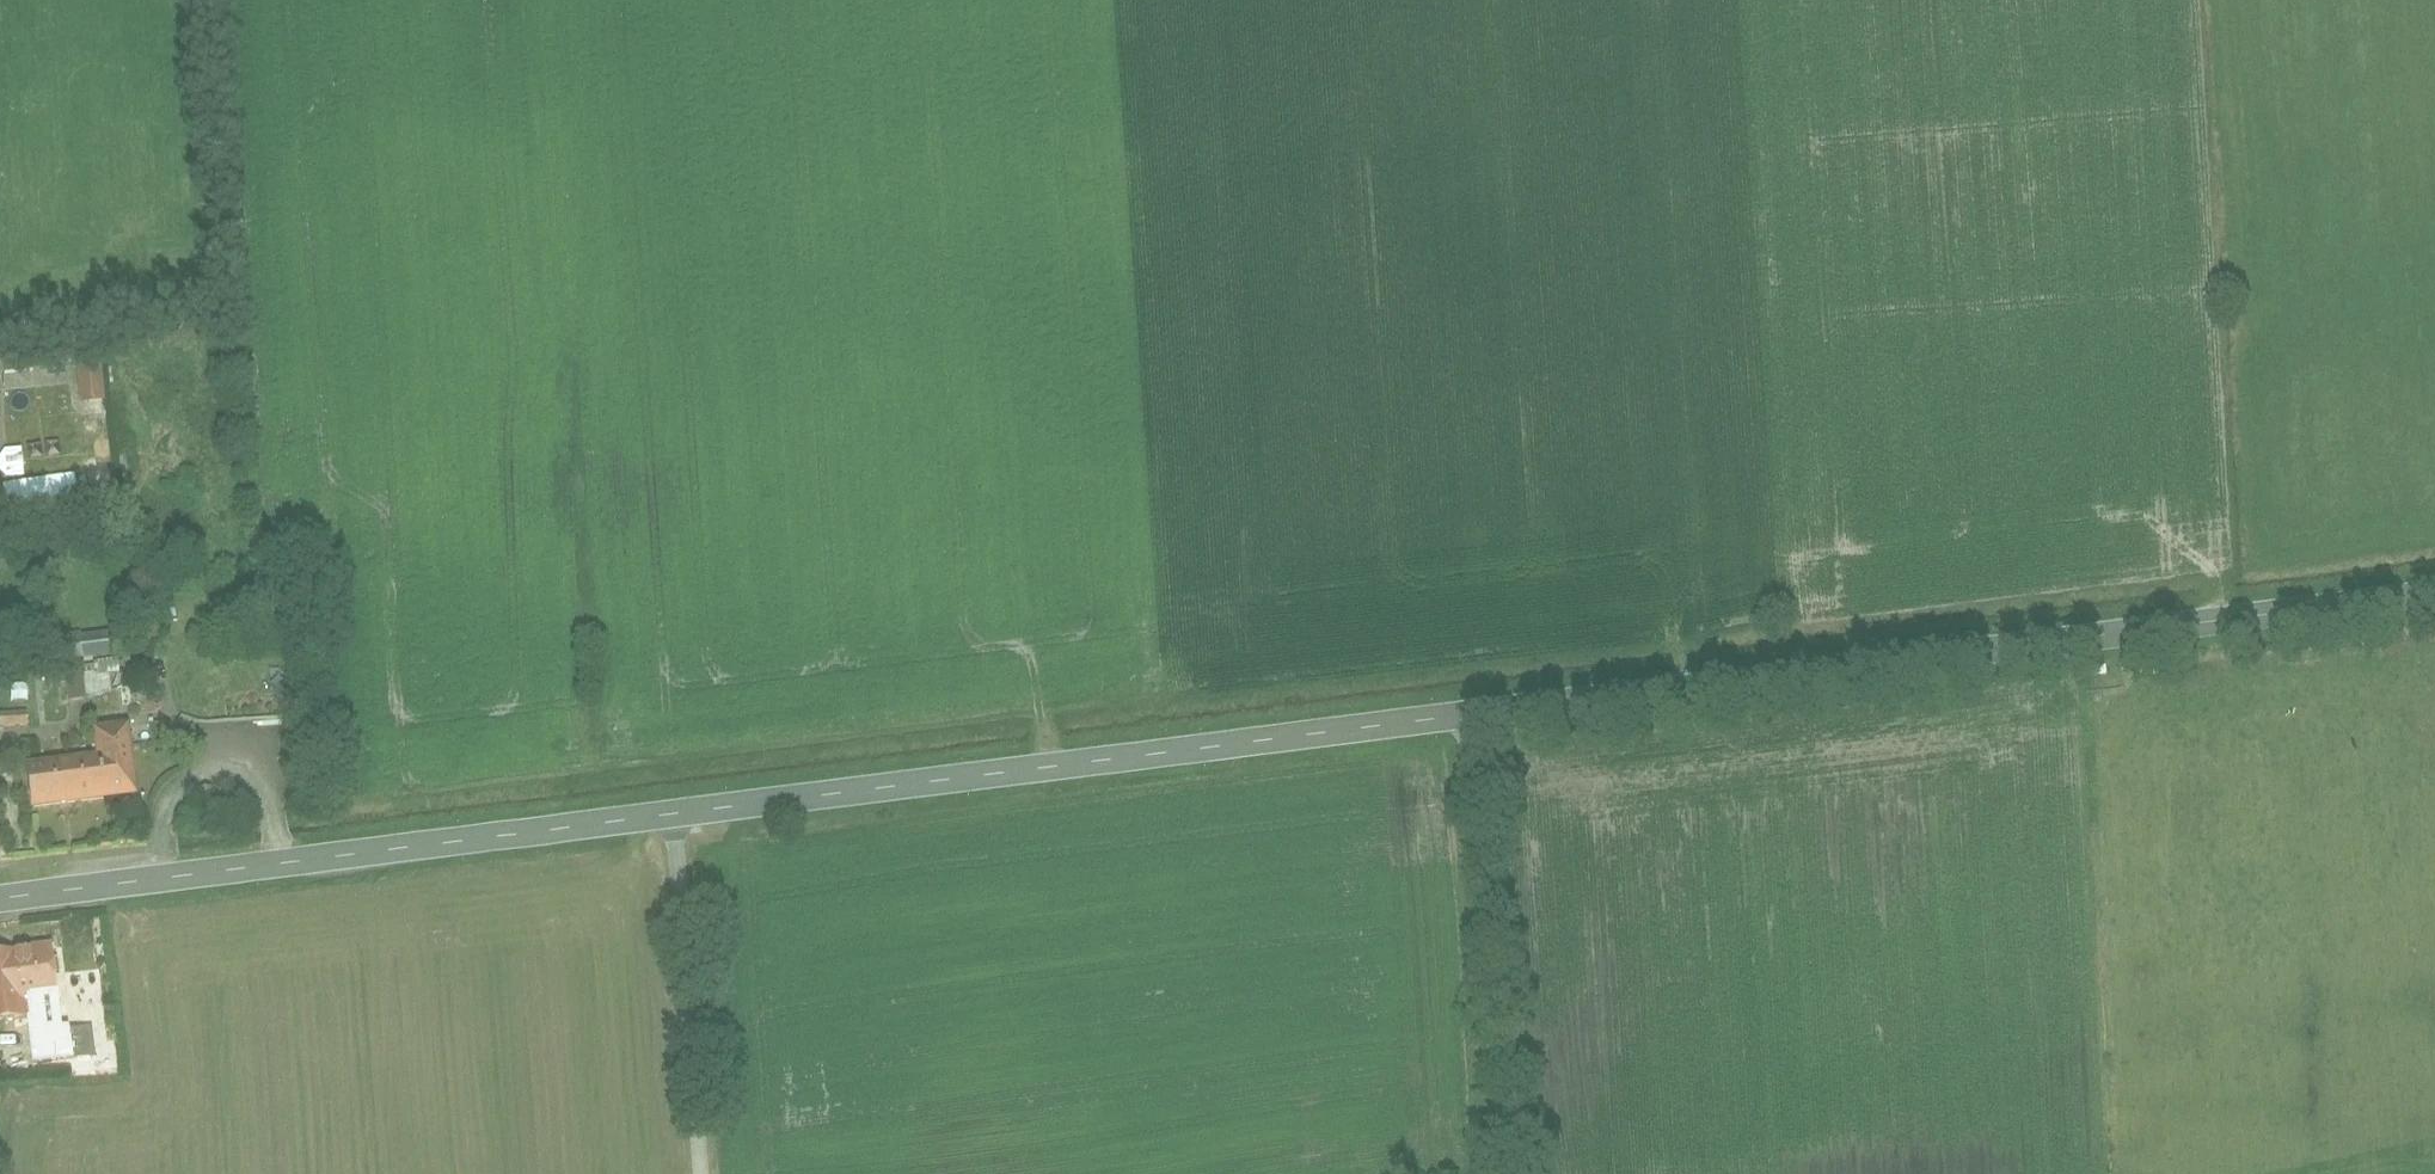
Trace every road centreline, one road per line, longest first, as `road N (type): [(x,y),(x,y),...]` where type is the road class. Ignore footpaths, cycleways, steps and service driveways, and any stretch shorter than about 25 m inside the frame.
road 1 (tertiary): [(0,902),(2434,607)]
road 2 (track): [(1474,727),(1500,1173)]
road 3 (track): [(675,816),(699,1173)]

